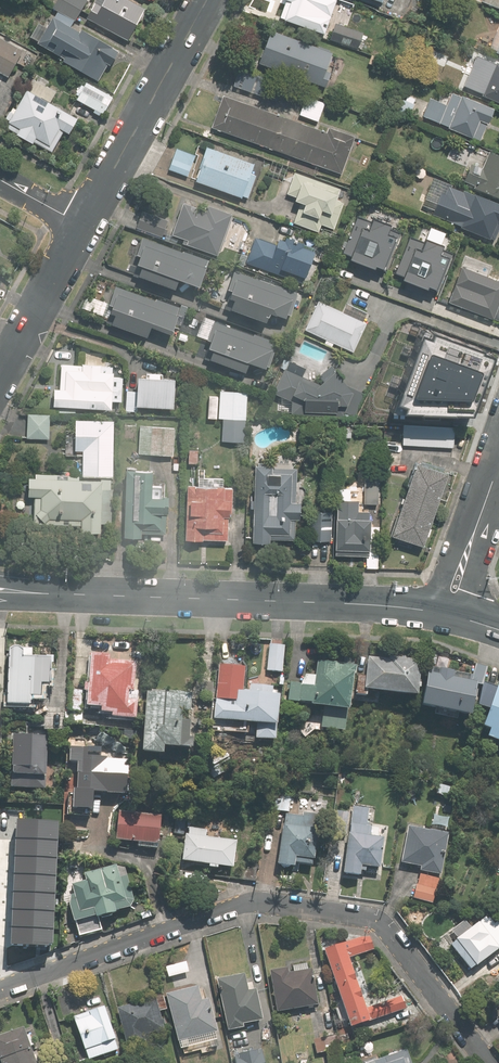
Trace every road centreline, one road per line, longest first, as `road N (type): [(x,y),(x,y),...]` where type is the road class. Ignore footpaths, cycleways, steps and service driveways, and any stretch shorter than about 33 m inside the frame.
road 1 (residential): [(487,1062),(393,936),(357,917),(233,905),(0,987)]
road 2 (tertiary): [(429,610),(0,590)]
road 3 (tertiary): [(82,226),(201,0)]
road 4 (tertiary): [(0,376),(82,226)]

